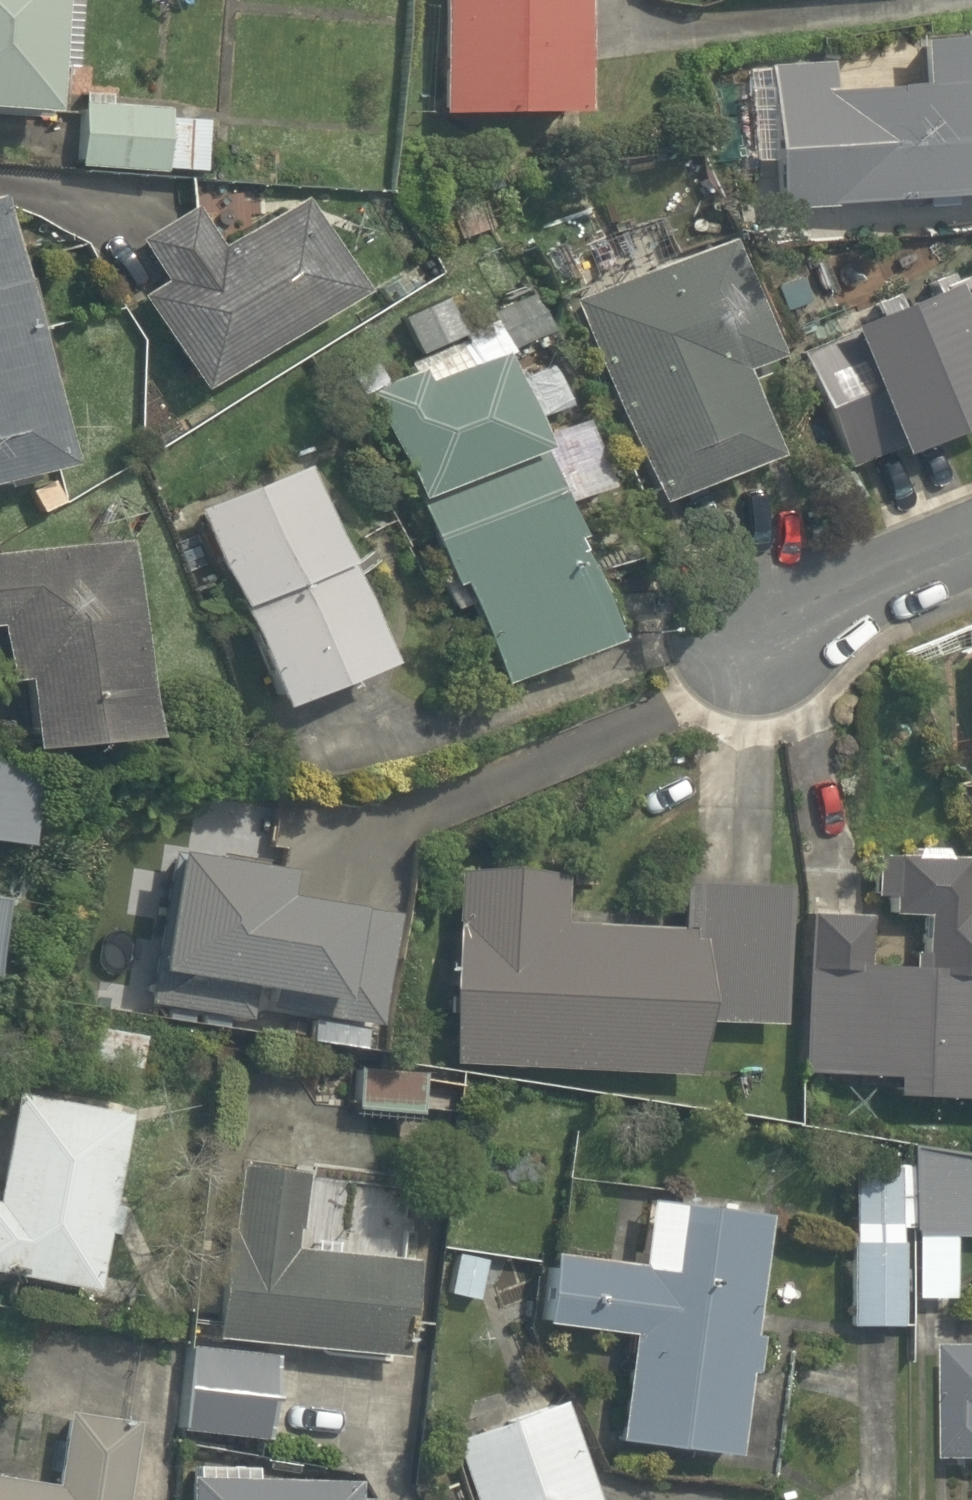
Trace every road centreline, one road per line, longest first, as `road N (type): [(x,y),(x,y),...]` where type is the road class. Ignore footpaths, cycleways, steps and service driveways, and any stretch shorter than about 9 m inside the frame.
road 1 (residential): [(757,627),(971,541)]

